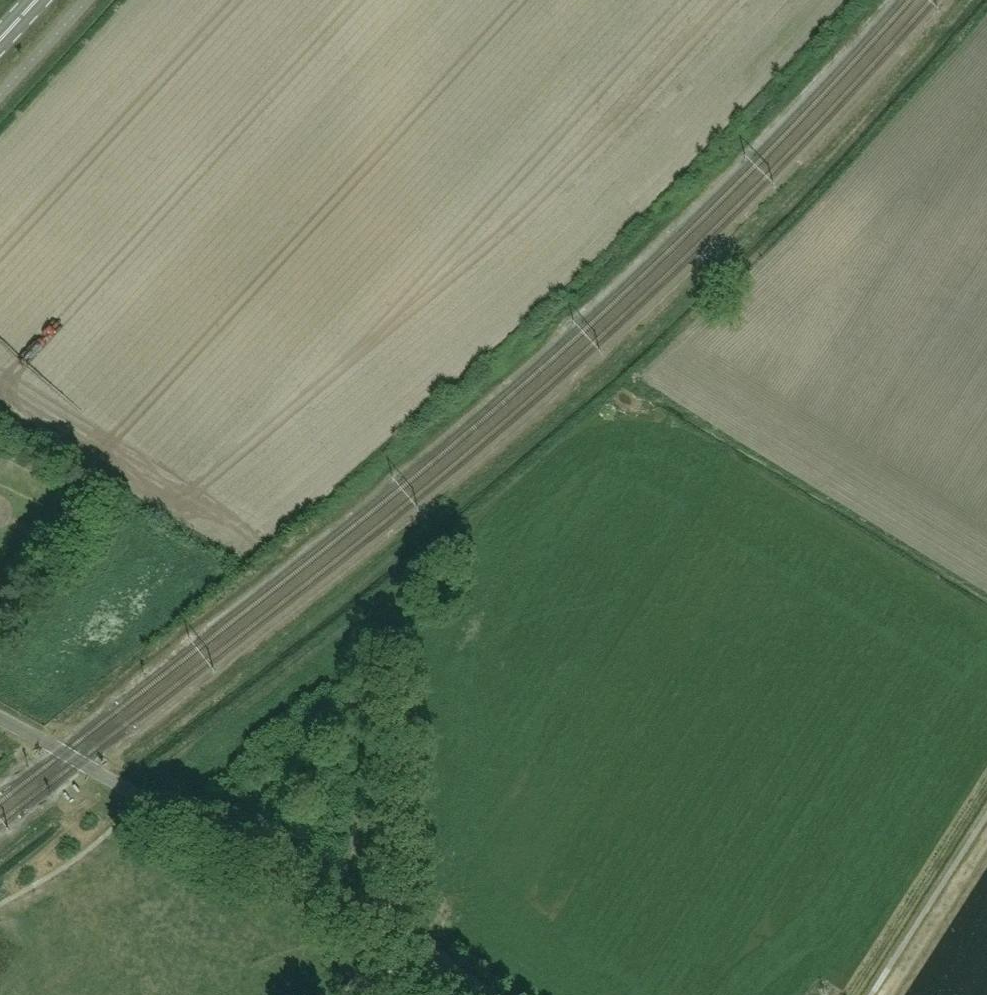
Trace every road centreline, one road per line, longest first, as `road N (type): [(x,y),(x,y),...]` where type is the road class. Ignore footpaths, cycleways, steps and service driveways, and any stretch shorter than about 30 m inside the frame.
road 1 (unclassified): [(483,994),(418,948),(0,718)]
road 2 (track): [(887,994),(986,842)]

